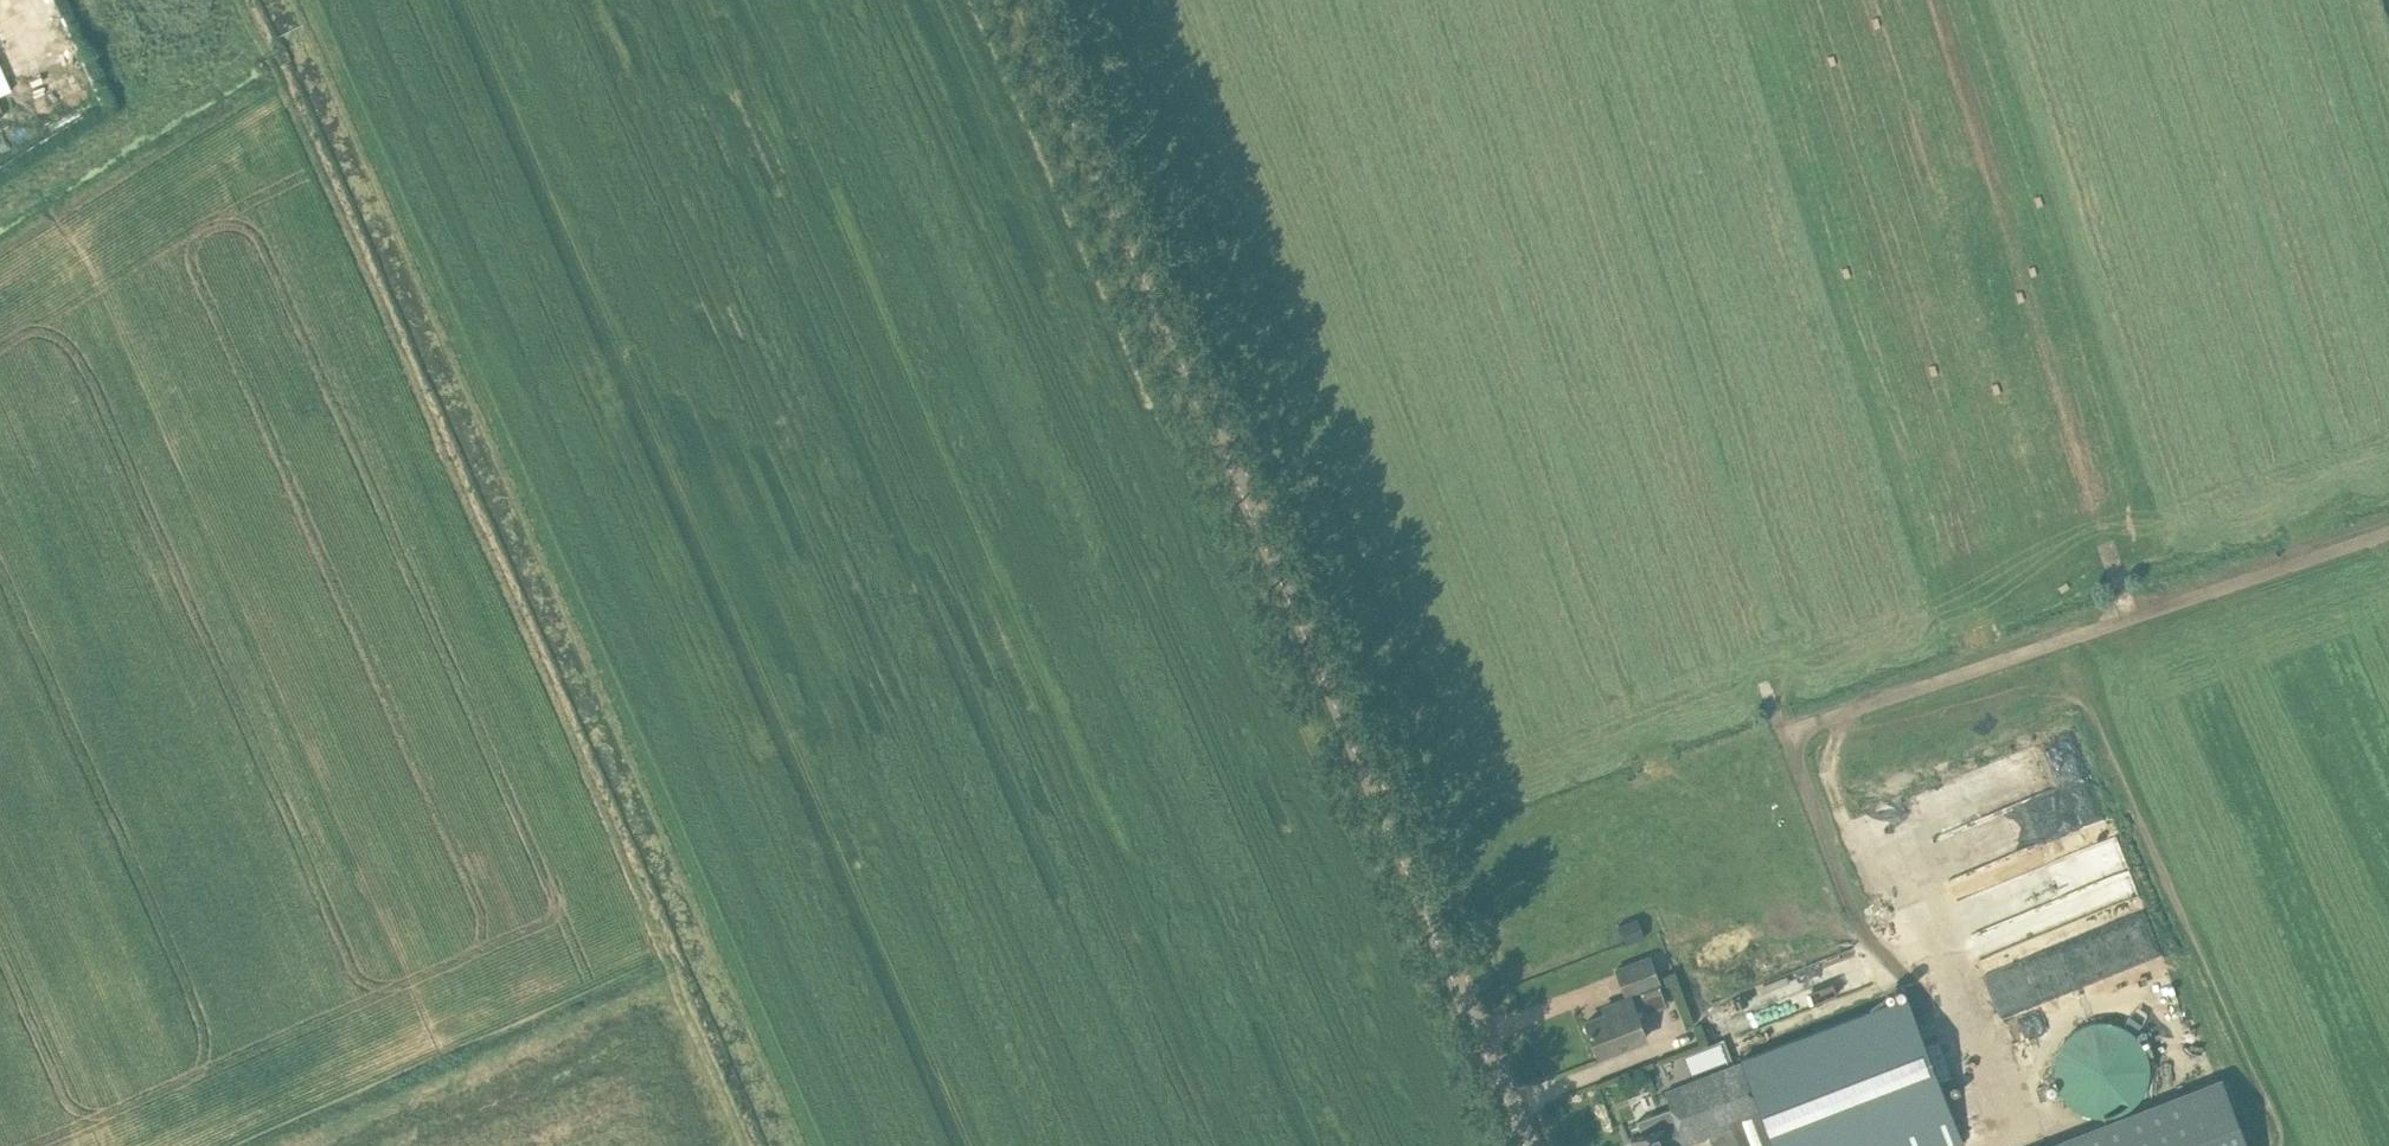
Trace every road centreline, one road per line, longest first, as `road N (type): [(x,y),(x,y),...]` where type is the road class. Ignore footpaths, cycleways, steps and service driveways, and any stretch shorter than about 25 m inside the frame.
road 1 (tertiary): [(1526,1145),(1026,0)]

